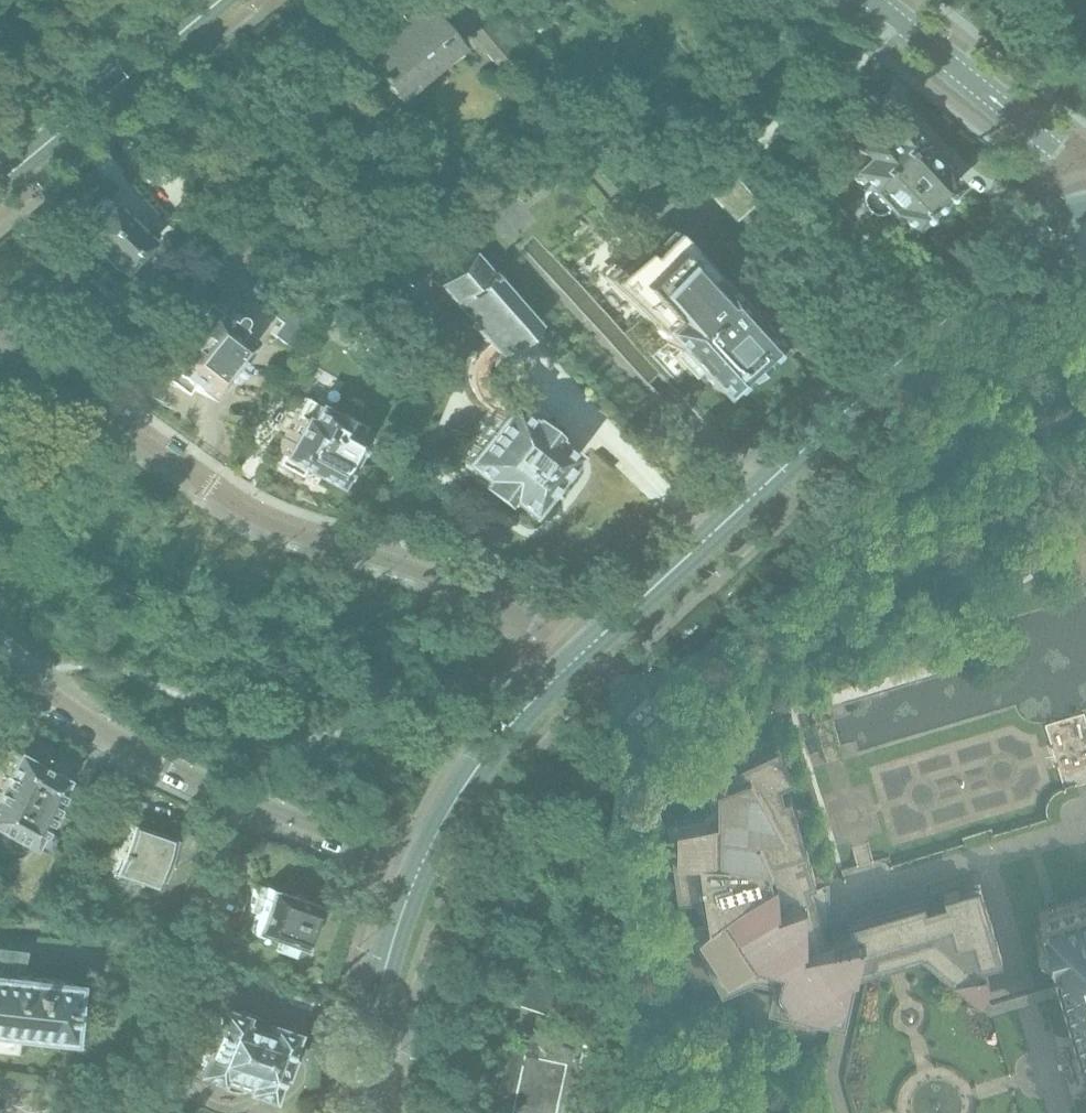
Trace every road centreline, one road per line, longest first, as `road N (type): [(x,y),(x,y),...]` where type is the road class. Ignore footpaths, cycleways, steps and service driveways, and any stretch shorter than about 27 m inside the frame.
road 1 (residential): [(577,659),(536,626),(420,570),(267,522),(0,328)]
road 2 (secondary): [(577,659),(984,285)]
road 3 (residential): [(0,659),(154,762),(422,868)]
road 4 (residential): [(0,176),(213,0)]
road 5 (residential): [(1085,173),(874,0)]
road 6 (secondary): [(422,868),(471,779),(577,659)]
road 7 (secondary): [(365,1112),(380,991),(422,868)]
road 8 (secondary): [(1085,206),(1039,228),(984,285)]

